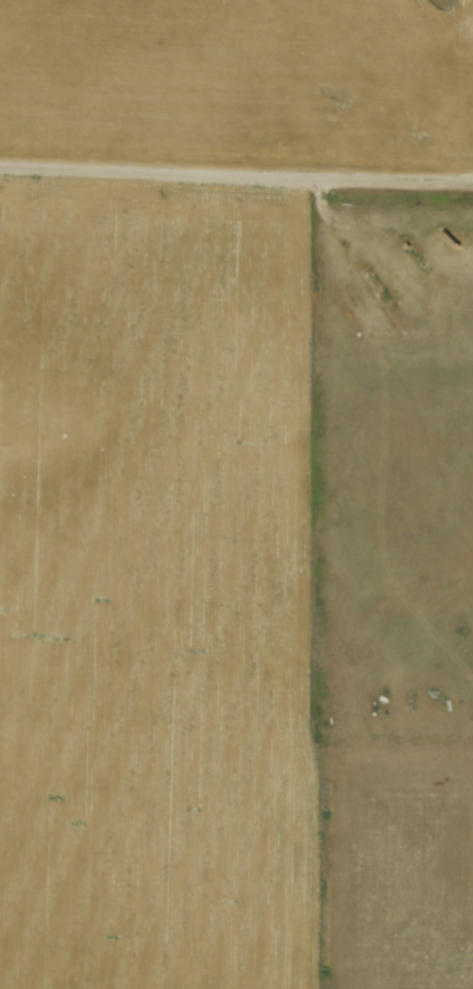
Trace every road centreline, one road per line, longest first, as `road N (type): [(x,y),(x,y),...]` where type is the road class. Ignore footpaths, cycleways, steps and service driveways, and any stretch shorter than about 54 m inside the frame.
road 1 (residential): [(0,171),(472,185)]

